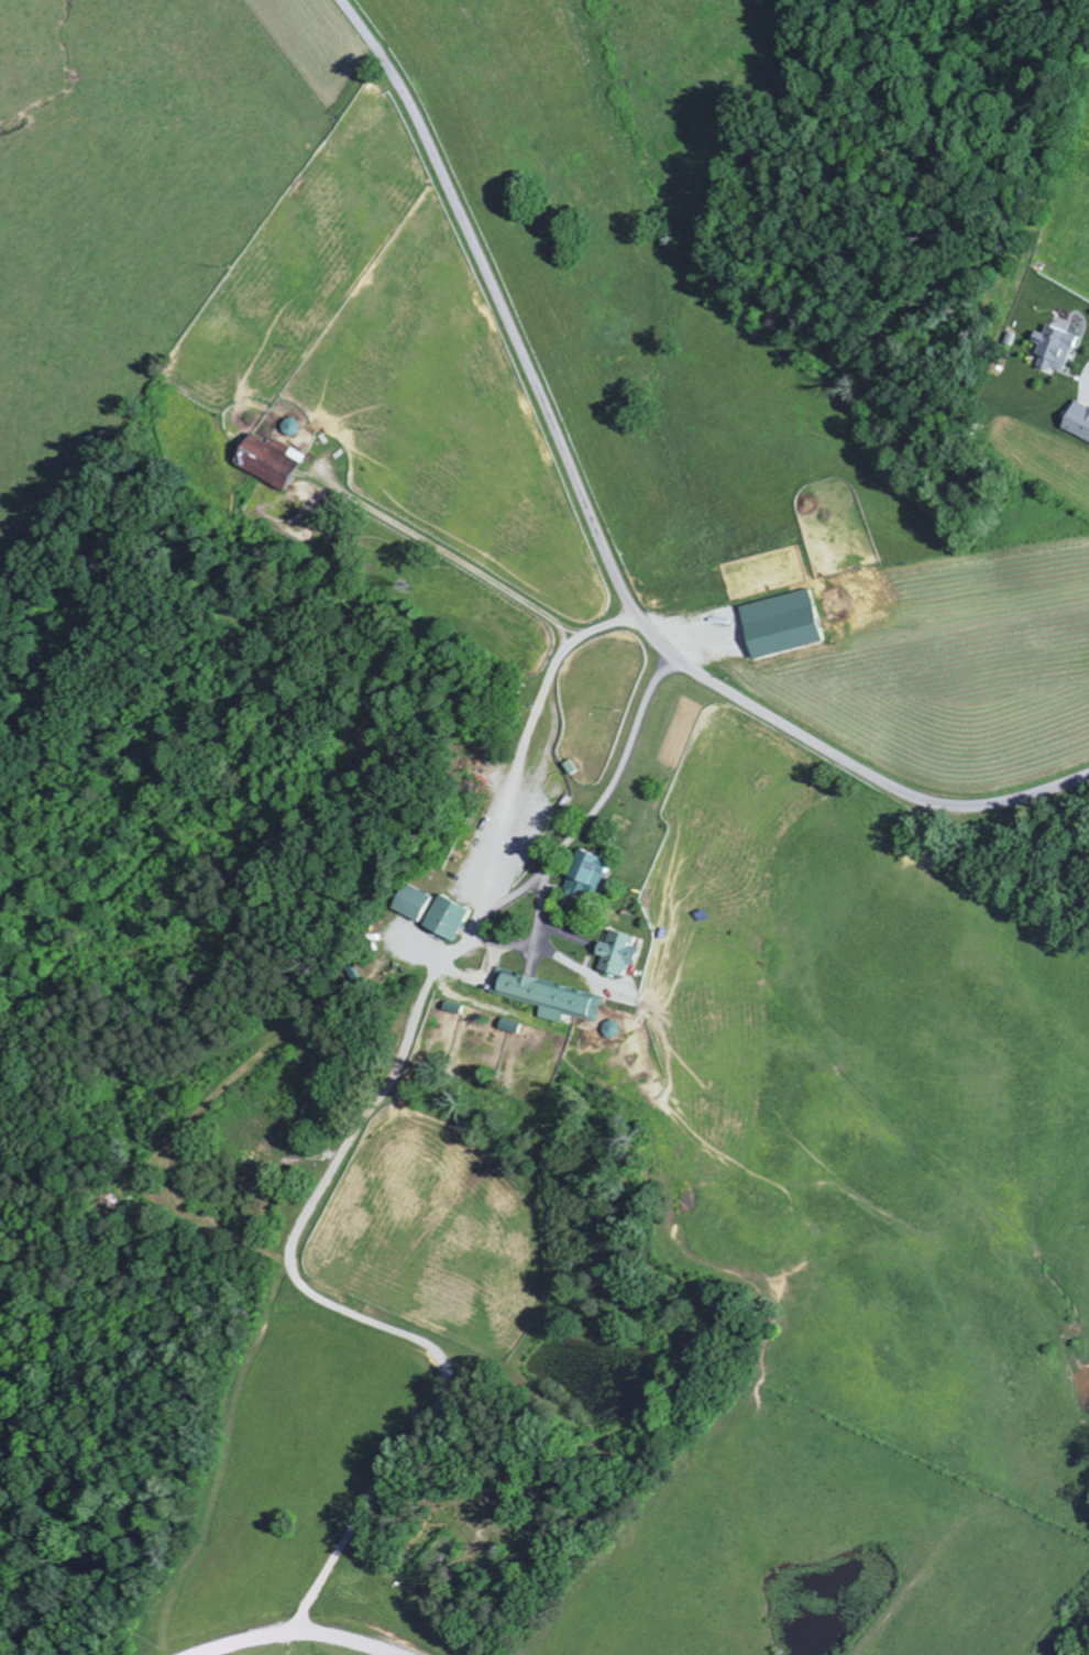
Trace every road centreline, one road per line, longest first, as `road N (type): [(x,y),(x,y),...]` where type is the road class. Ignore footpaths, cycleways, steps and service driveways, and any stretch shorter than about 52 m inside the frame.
road 1 (residential): [(1088,775),(998,803),(926,801),(707,679),(653,635),(618,577),(414,107),(346,0)]

